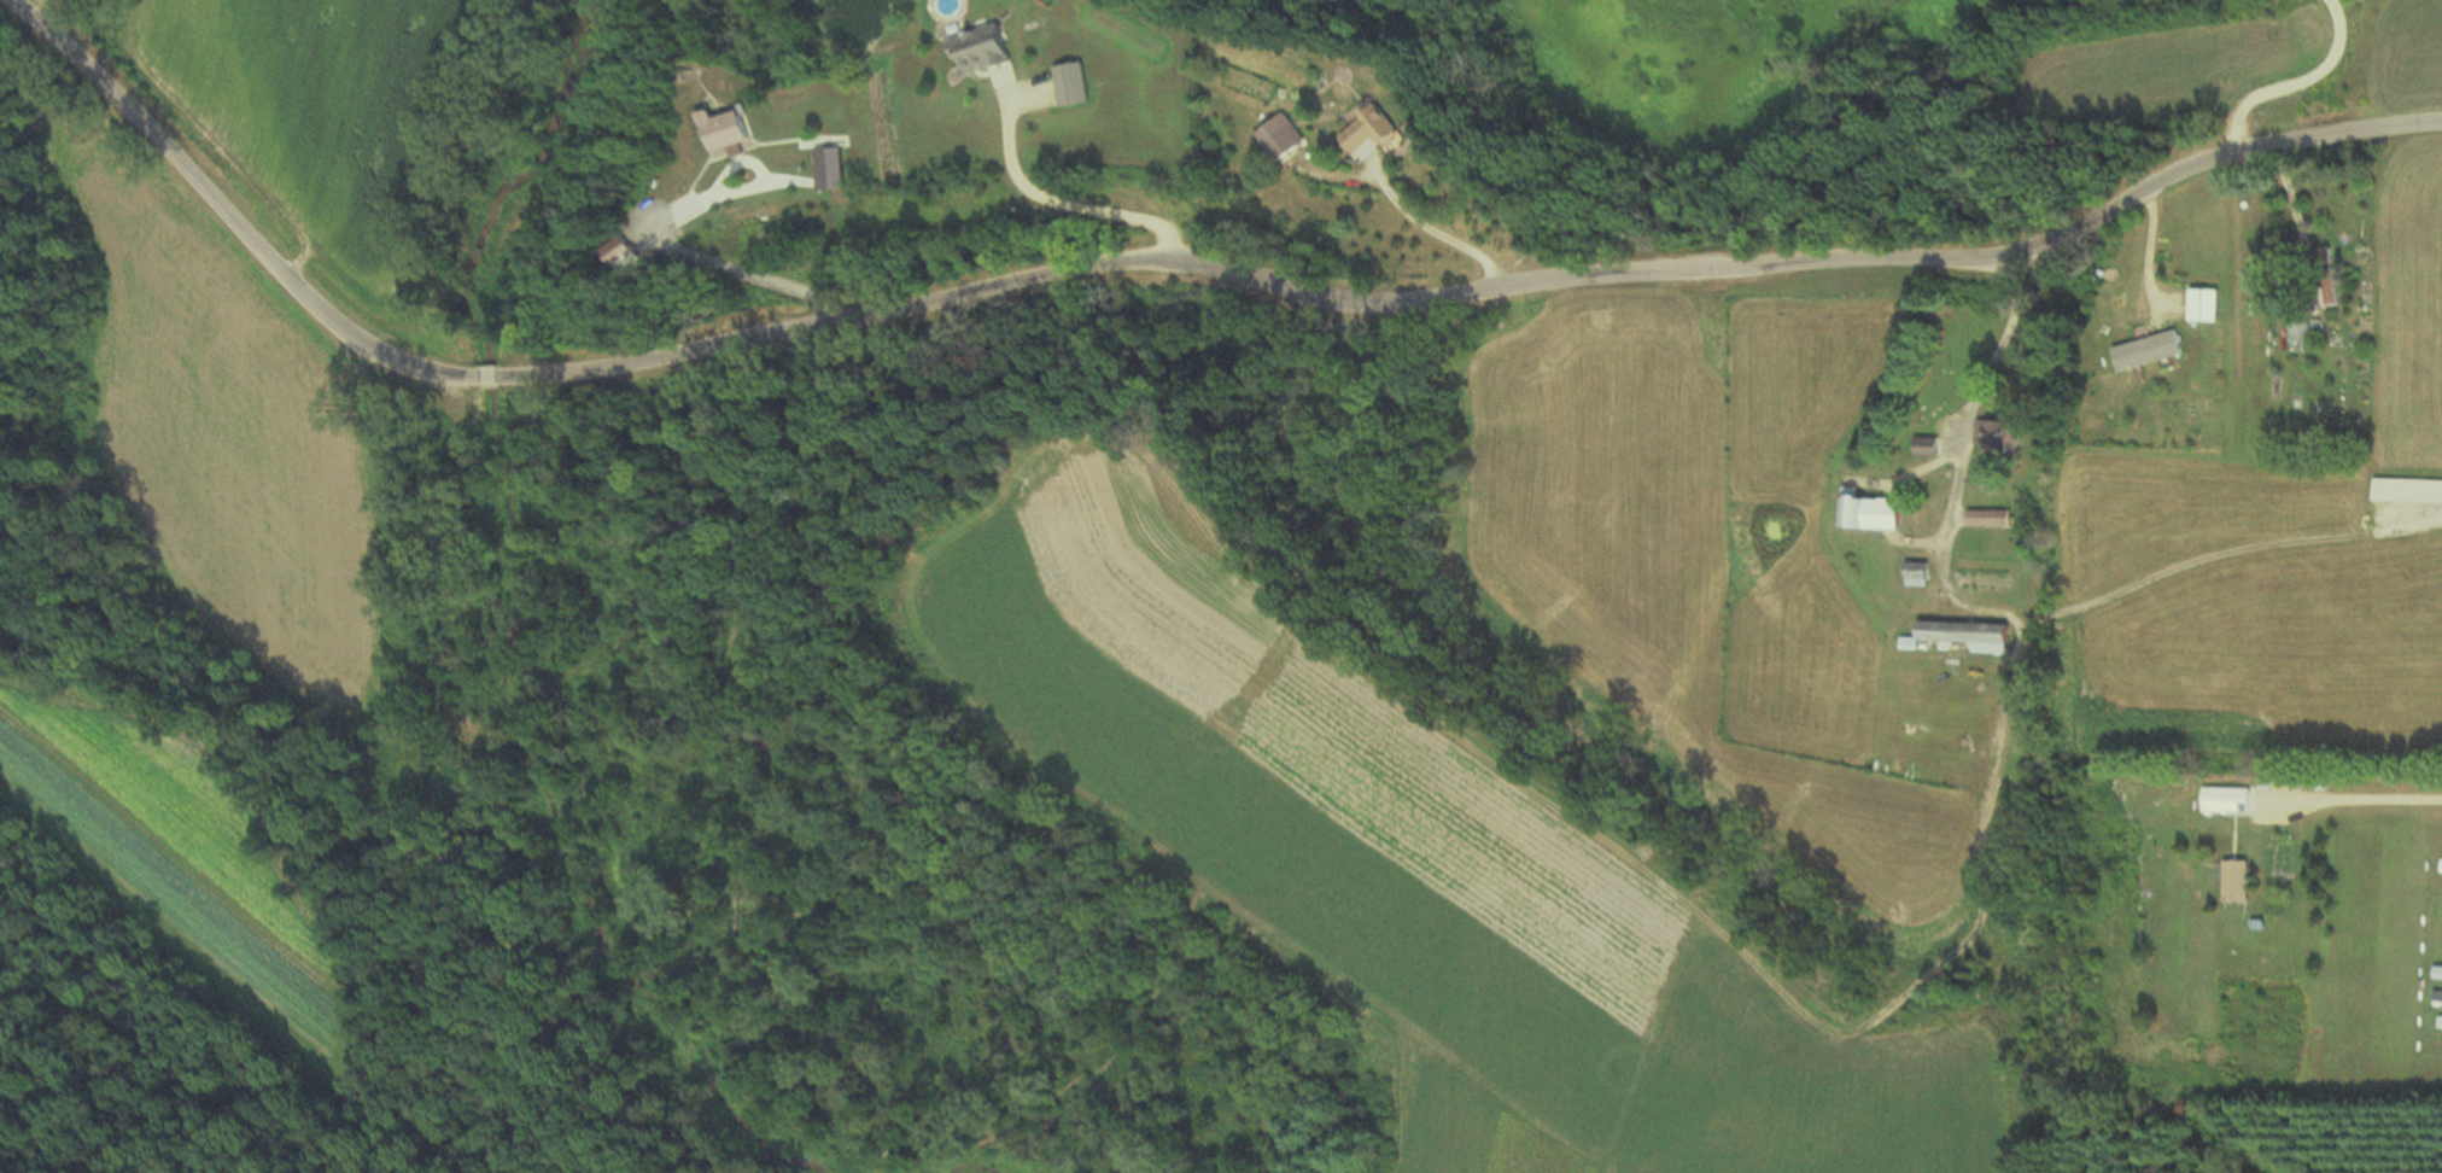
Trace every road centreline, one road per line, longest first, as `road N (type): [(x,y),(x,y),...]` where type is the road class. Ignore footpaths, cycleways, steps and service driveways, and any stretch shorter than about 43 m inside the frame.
road 1 (residential): [(2441,128),(2218,163),(2075,237),(2003,261),(1566,282),(1408,305),(1351,304),(1199,270),(1109,268),(693,356),(477,381),(385,360),(346,337),(97,82),(4,0)]

